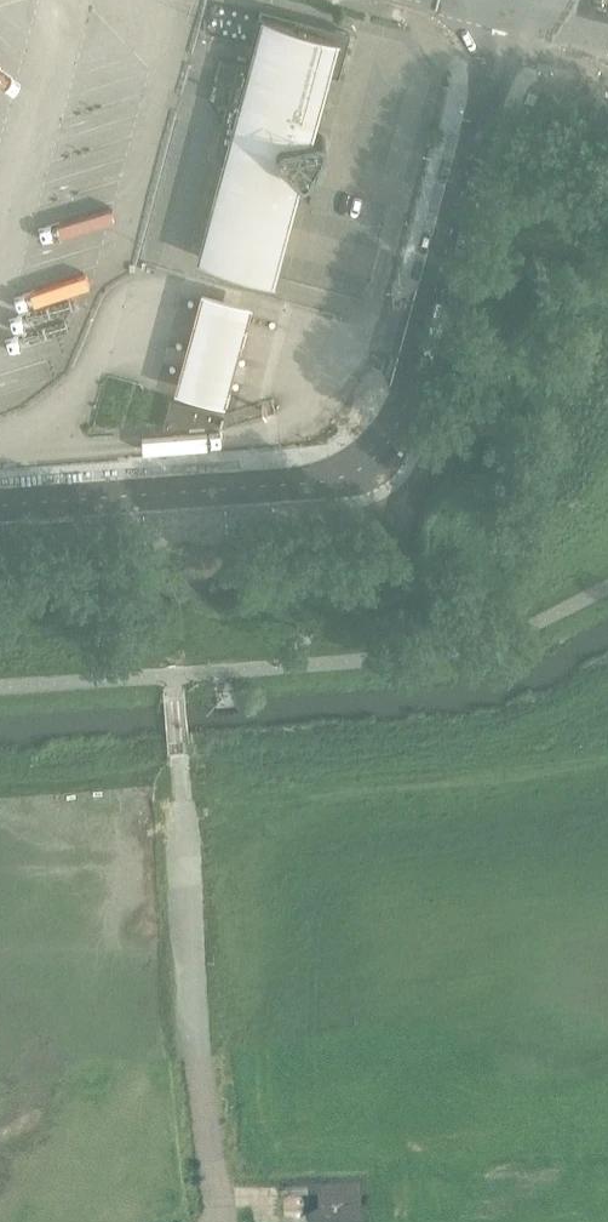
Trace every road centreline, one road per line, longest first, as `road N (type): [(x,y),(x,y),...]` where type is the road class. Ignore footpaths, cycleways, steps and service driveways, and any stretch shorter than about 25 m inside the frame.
road 1 (unclassified): [(513,12),(409,415),(388,450),(363,473),(336,483),(0,507)]
road 2 (unclassified): [(222,1221),(184,802)]

